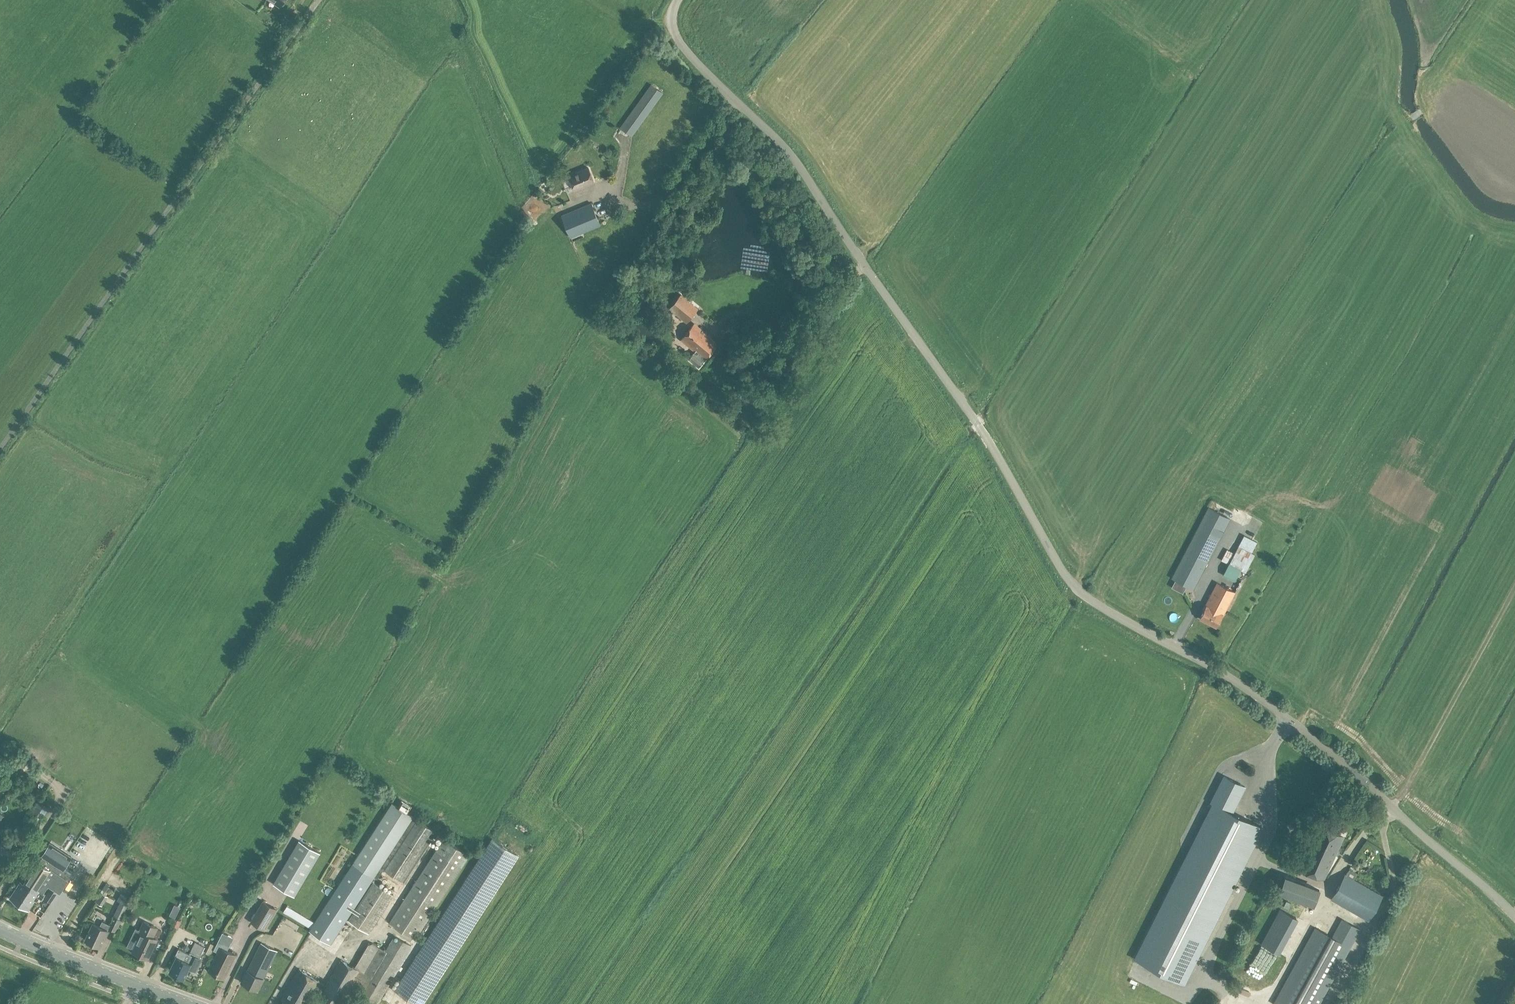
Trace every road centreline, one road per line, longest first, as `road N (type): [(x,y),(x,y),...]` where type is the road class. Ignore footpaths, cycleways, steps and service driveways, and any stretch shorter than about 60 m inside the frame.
road 1 (unclassified): [(1514,916),(1289,721),(1075,586),(982,431),(796,162),(685,48),(671,19),(678,0)]
road 2 (track): [(1514,586),(1393,807)]
road 3 (secondary): [(187,1003),(0,931)]

